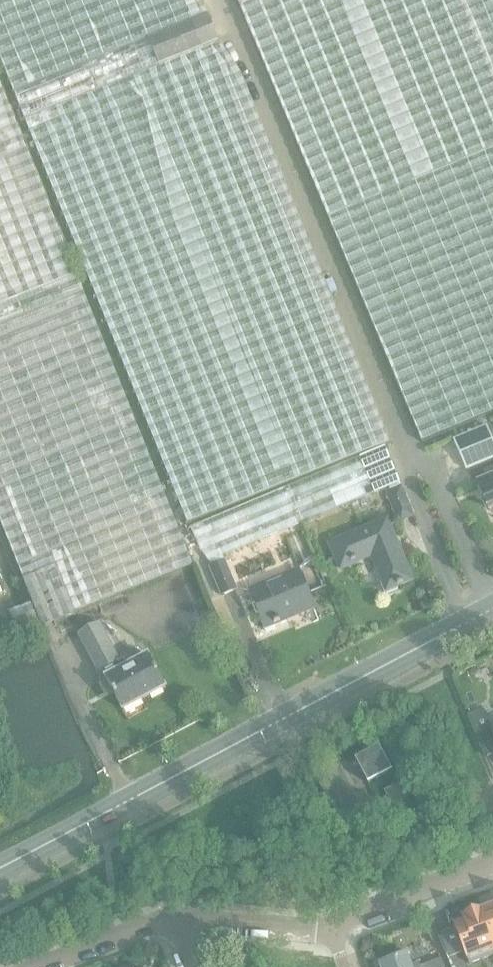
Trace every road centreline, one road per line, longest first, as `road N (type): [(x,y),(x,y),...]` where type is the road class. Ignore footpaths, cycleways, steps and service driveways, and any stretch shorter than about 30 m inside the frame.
road 1 (tertiary): [(0,869),(492,608)]
road 2 (residential): [(328,926),(492,862)]
road 3 (residential): [(178,918),(328,926)]
road 4 (residential): [(41,966),(178,918)]

